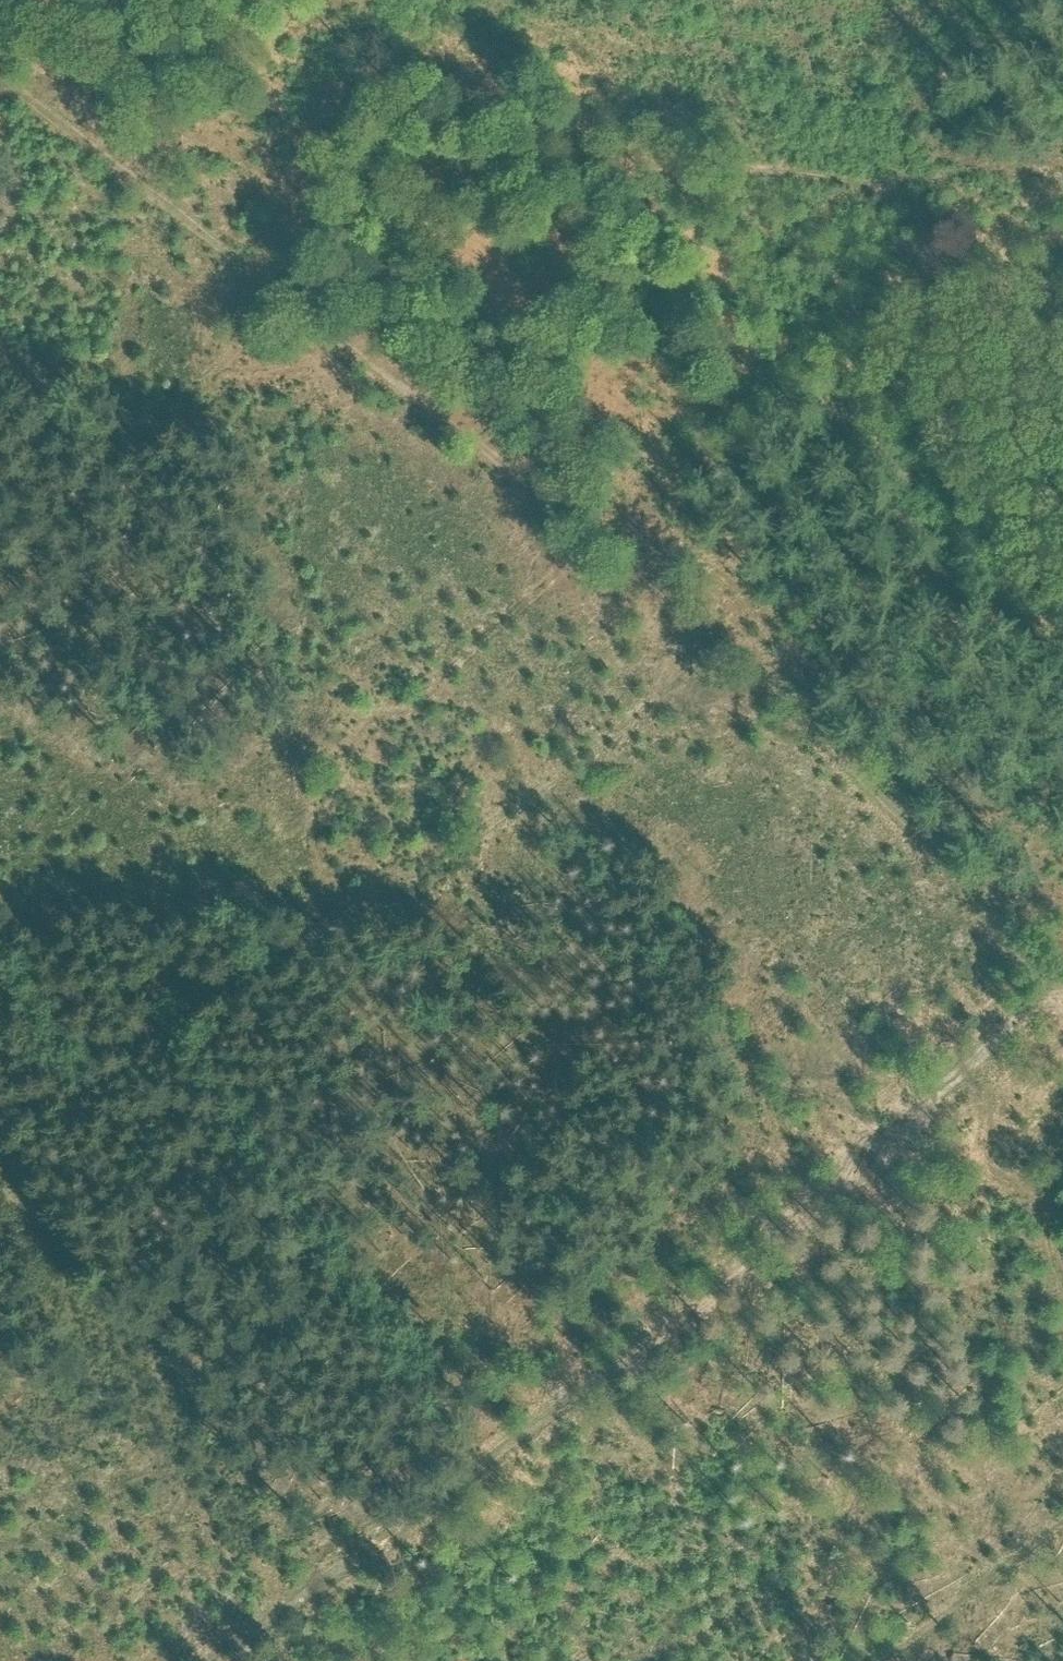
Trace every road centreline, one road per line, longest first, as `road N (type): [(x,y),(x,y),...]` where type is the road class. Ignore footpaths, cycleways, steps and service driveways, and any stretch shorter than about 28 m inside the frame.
road 1 (track): [(0,80),(653,584),(805,717),(1060,985)]
road 2 (track): [(1062,200),(1043,178),(1019,171),(884,187),(717,168),(642,150),(469,214),(353,196),(259,173),(199,139),(40,0)]
road 3 (track): [(205,1660),(416,1514),(744,1256),(1060,985)]

